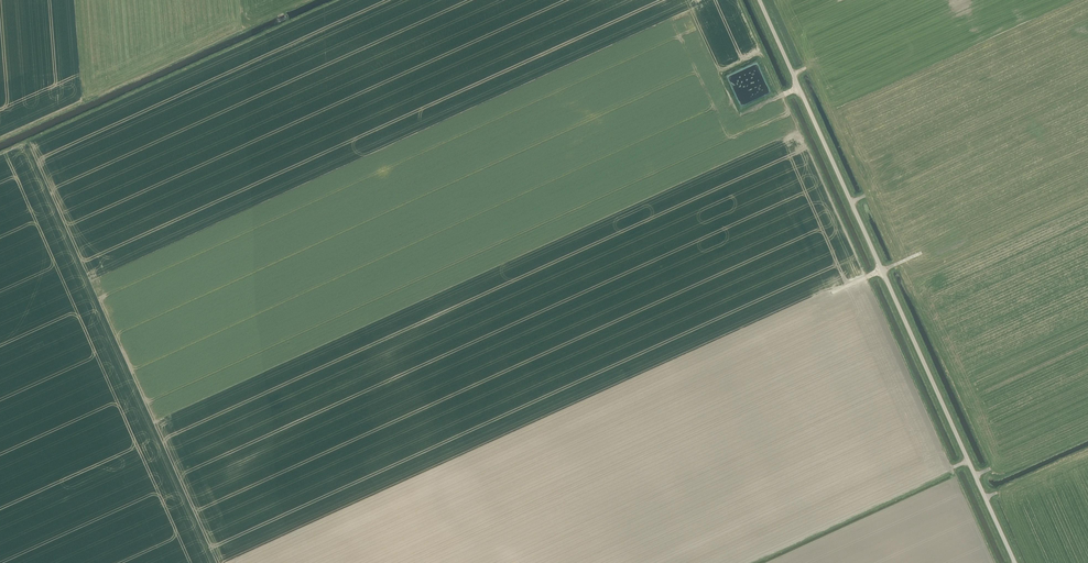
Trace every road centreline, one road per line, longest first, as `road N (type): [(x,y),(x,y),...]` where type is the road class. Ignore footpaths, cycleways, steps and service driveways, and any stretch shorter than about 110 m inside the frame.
road 1 (unclassified): [(1014,562),(759,0)]

